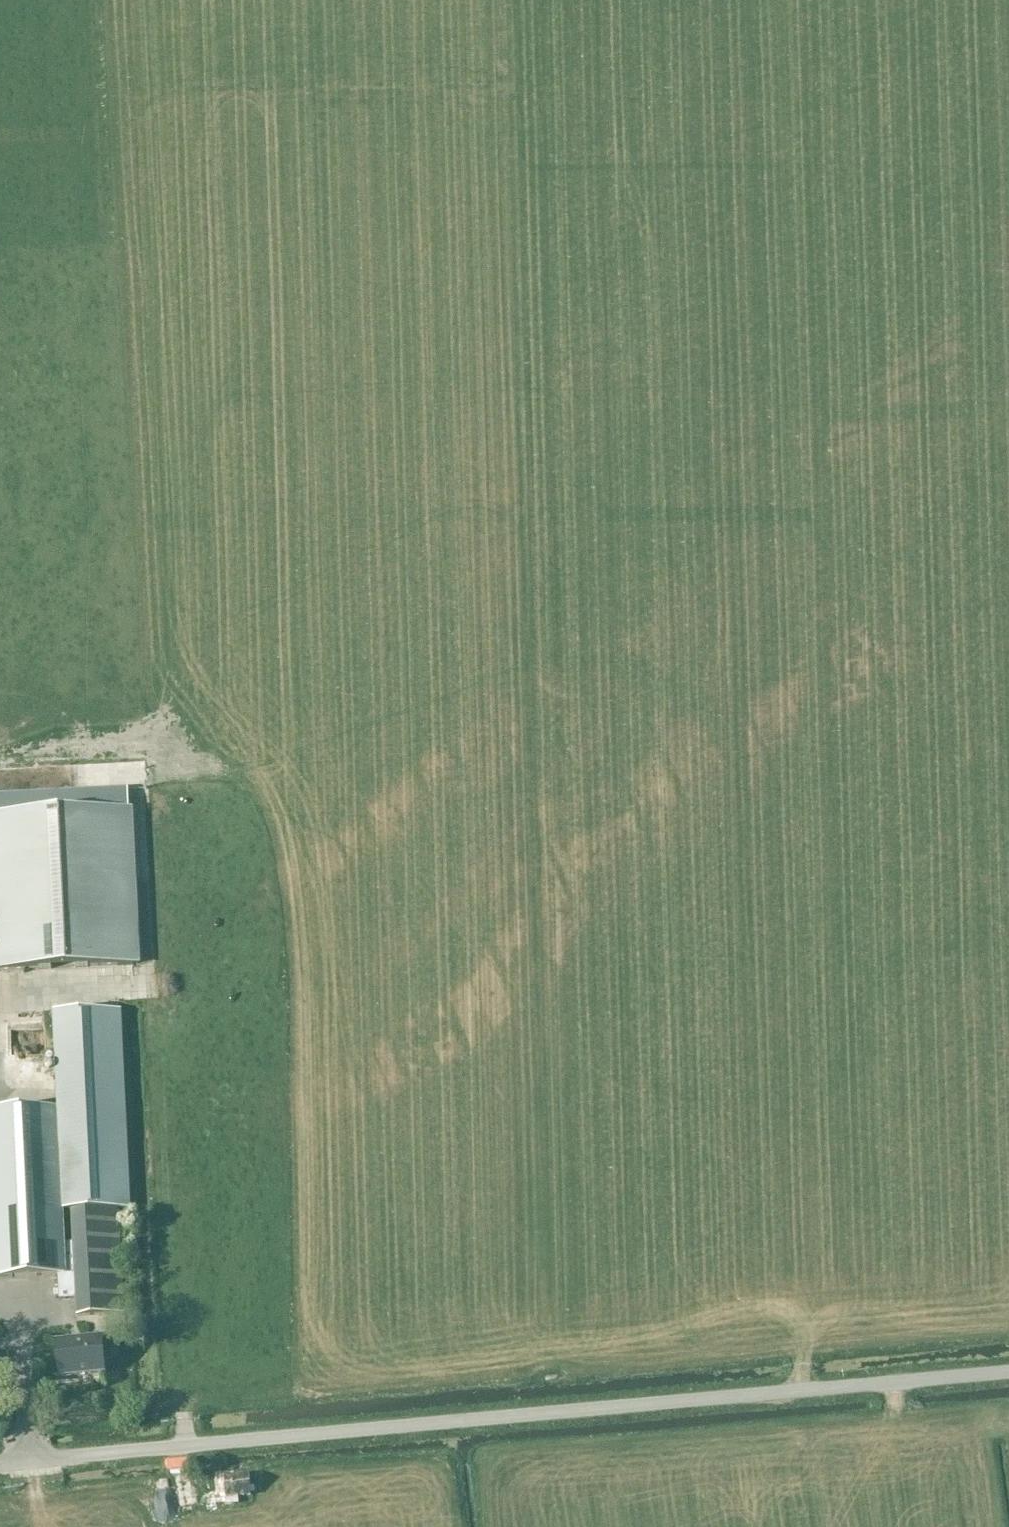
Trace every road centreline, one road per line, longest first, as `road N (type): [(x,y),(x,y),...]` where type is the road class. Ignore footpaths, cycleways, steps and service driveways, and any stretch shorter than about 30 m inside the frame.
road 1 (unclassified): [(0,1477),(1008,1388)]

